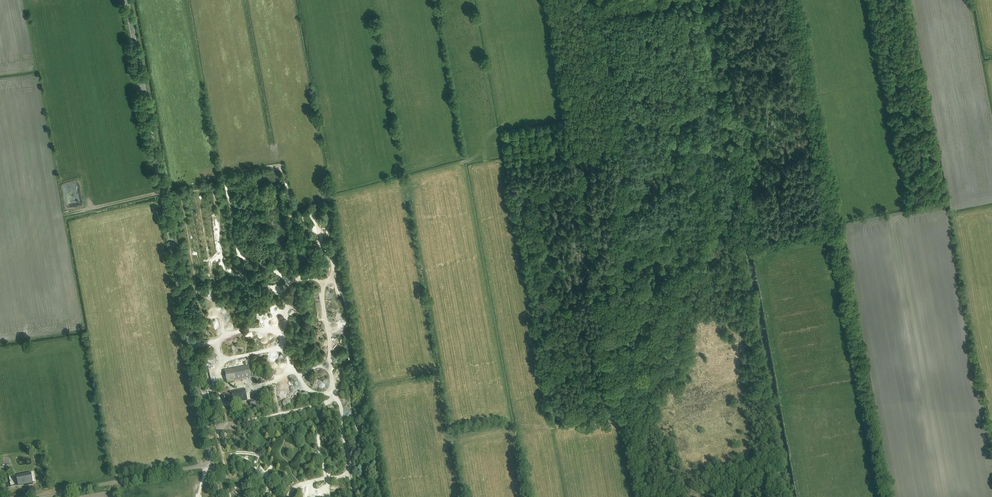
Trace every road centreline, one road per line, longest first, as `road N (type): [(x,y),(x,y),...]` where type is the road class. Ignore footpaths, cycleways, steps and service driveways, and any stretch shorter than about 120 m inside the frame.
road 1 (unclassified): [(212,464),(125,0)]
road 2 (unclassified): [(35,496),(212,464)]

